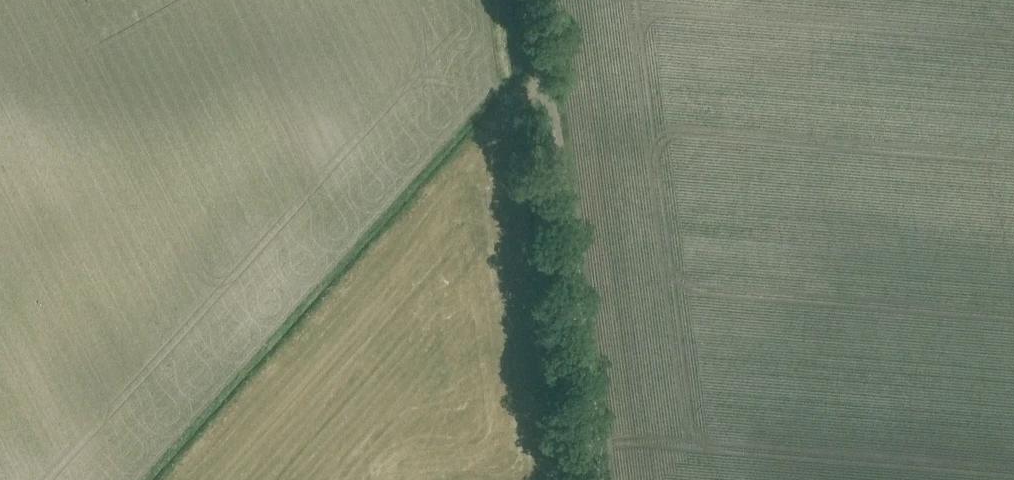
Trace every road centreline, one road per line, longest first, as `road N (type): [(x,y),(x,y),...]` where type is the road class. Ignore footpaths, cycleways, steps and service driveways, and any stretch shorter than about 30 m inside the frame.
road 1 (unclassified): [(532,0),(598,479)]

